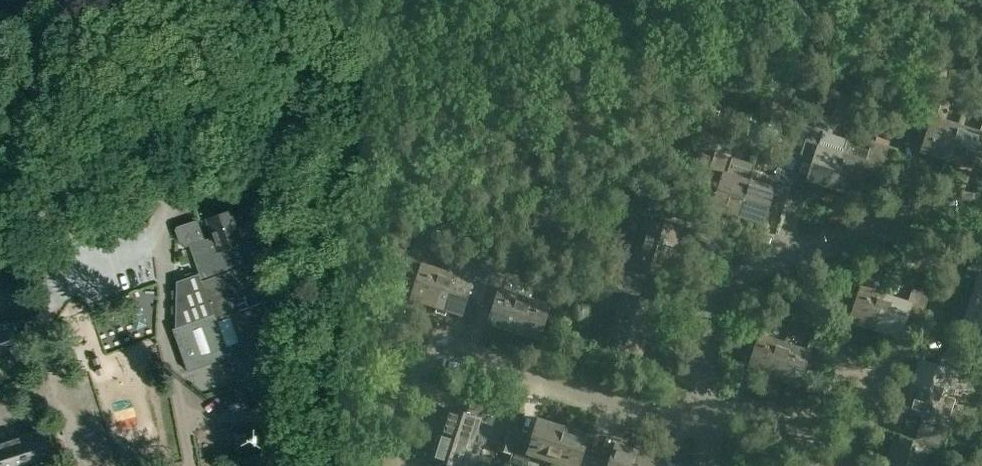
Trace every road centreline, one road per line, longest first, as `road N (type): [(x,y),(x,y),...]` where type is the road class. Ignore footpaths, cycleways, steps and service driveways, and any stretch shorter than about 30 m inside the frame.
road 1 (tertiary): [(299,116),(707,0)]
road 2 (residential): [(397,465),(399,394),(429,358),(466,355),(663,415),(707,411)]
road 3 (residential): [(707,411),(708,320),(729,279),(938,219),(981,219)]
road 4 (tertiary): [(0,219),(299,116)]
road 5 (residential): [(818,431),(839,363),(872,373),(843,465)]
road 6 (unclassified): [(299,116),(258,0)]

